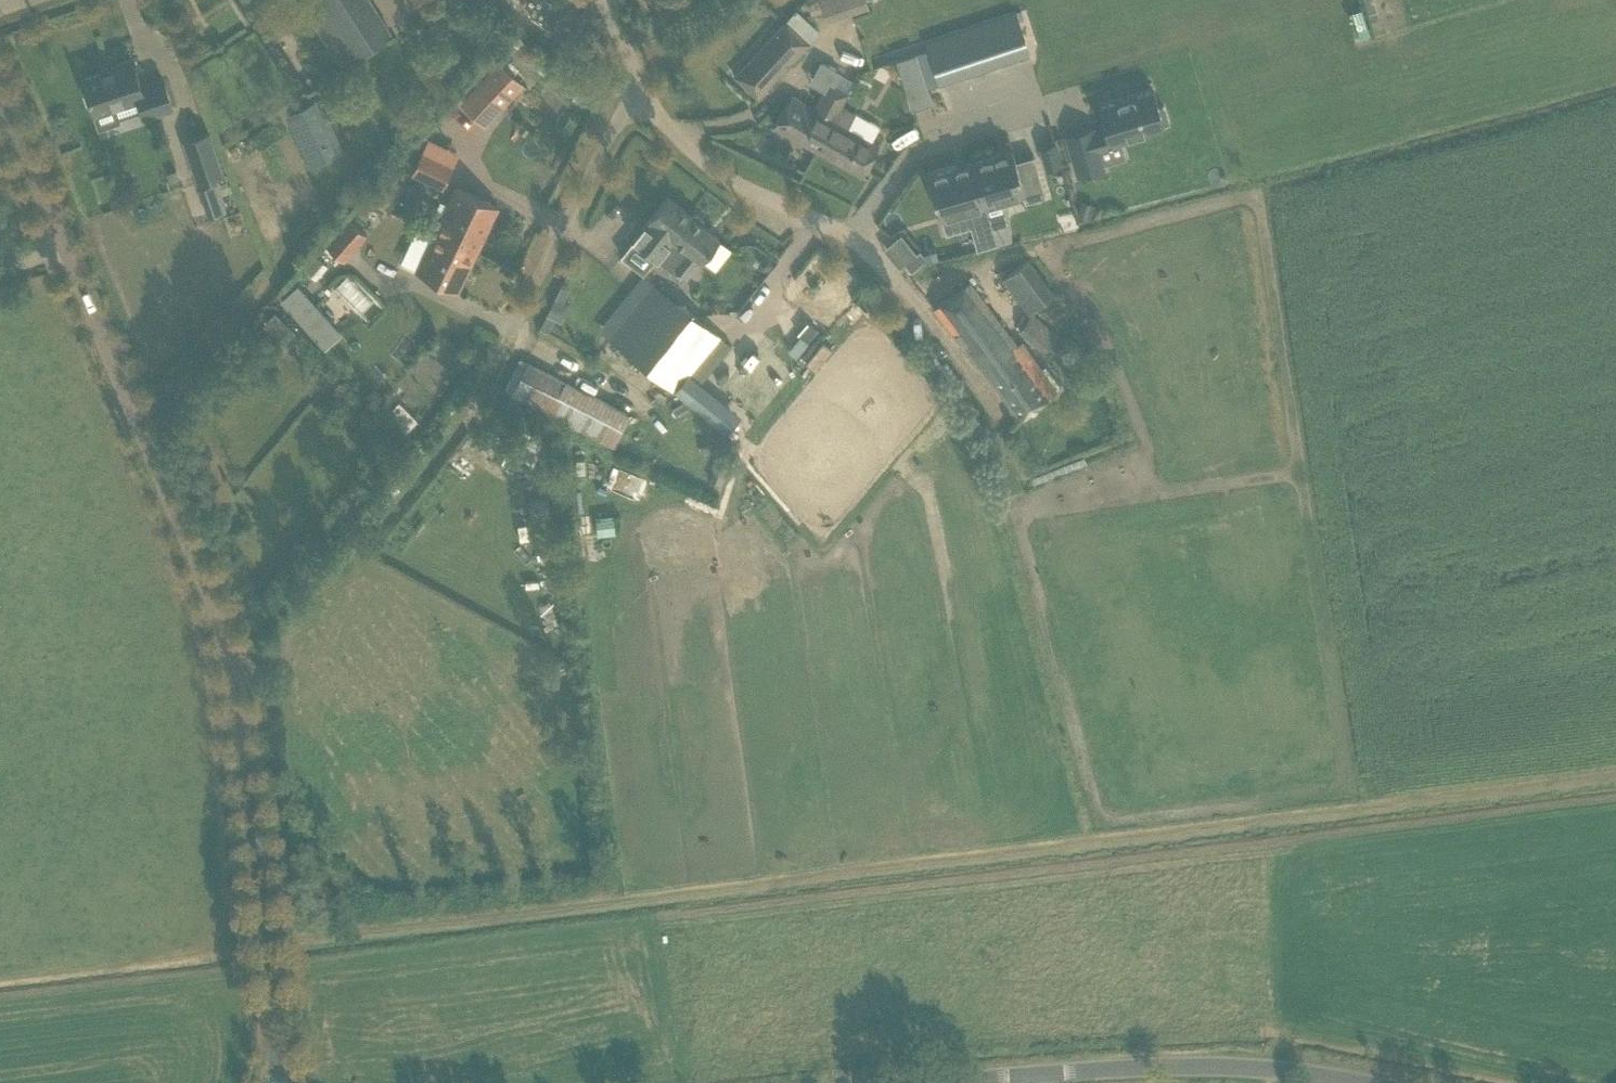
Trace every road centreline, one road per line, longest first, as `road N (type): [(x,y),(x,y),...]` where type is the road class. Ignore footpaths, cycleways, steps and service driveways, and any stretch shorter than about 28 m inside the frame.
road 1 (unclassified): [(277,1082),(233,675),(217,611),(38,216),(0,100)]
road 2 (unclassified): [(1368,1082),(1196,1065),(937,1082)]
road 3 (unclassified): [(901,296),(847,243),(754,194),(636,84)]
road 4 (unclassified): [(515,333),(636,84)]

